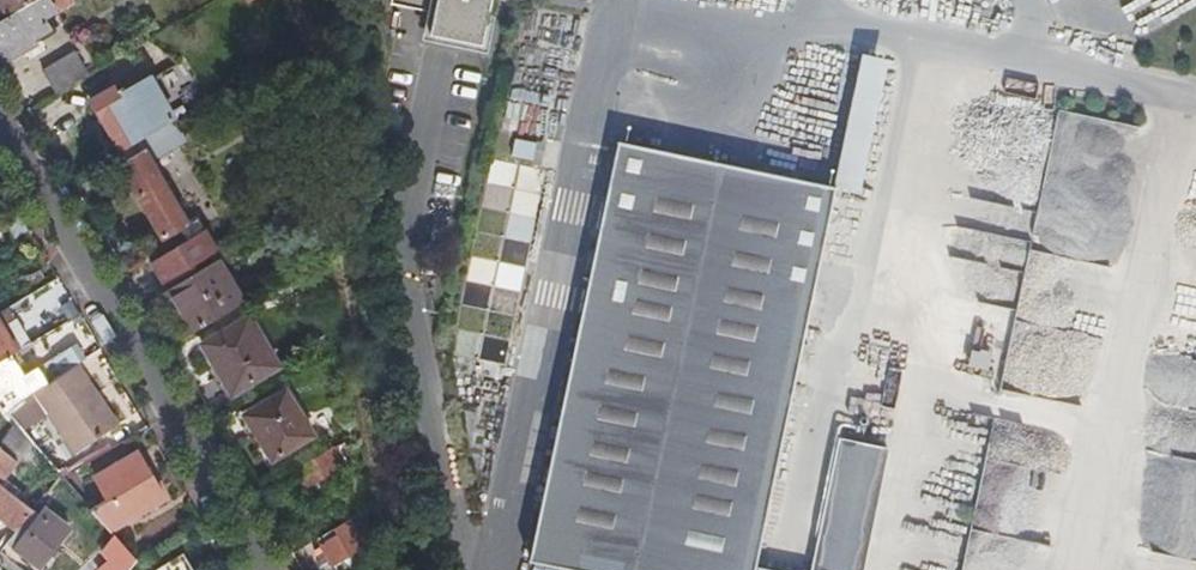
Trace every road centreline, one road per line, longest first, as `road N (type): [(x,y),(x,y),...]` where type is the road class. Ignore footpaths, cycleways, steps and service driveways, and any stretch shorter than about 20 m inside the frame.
road 1 (residential): [(0,124),(265,569)]

